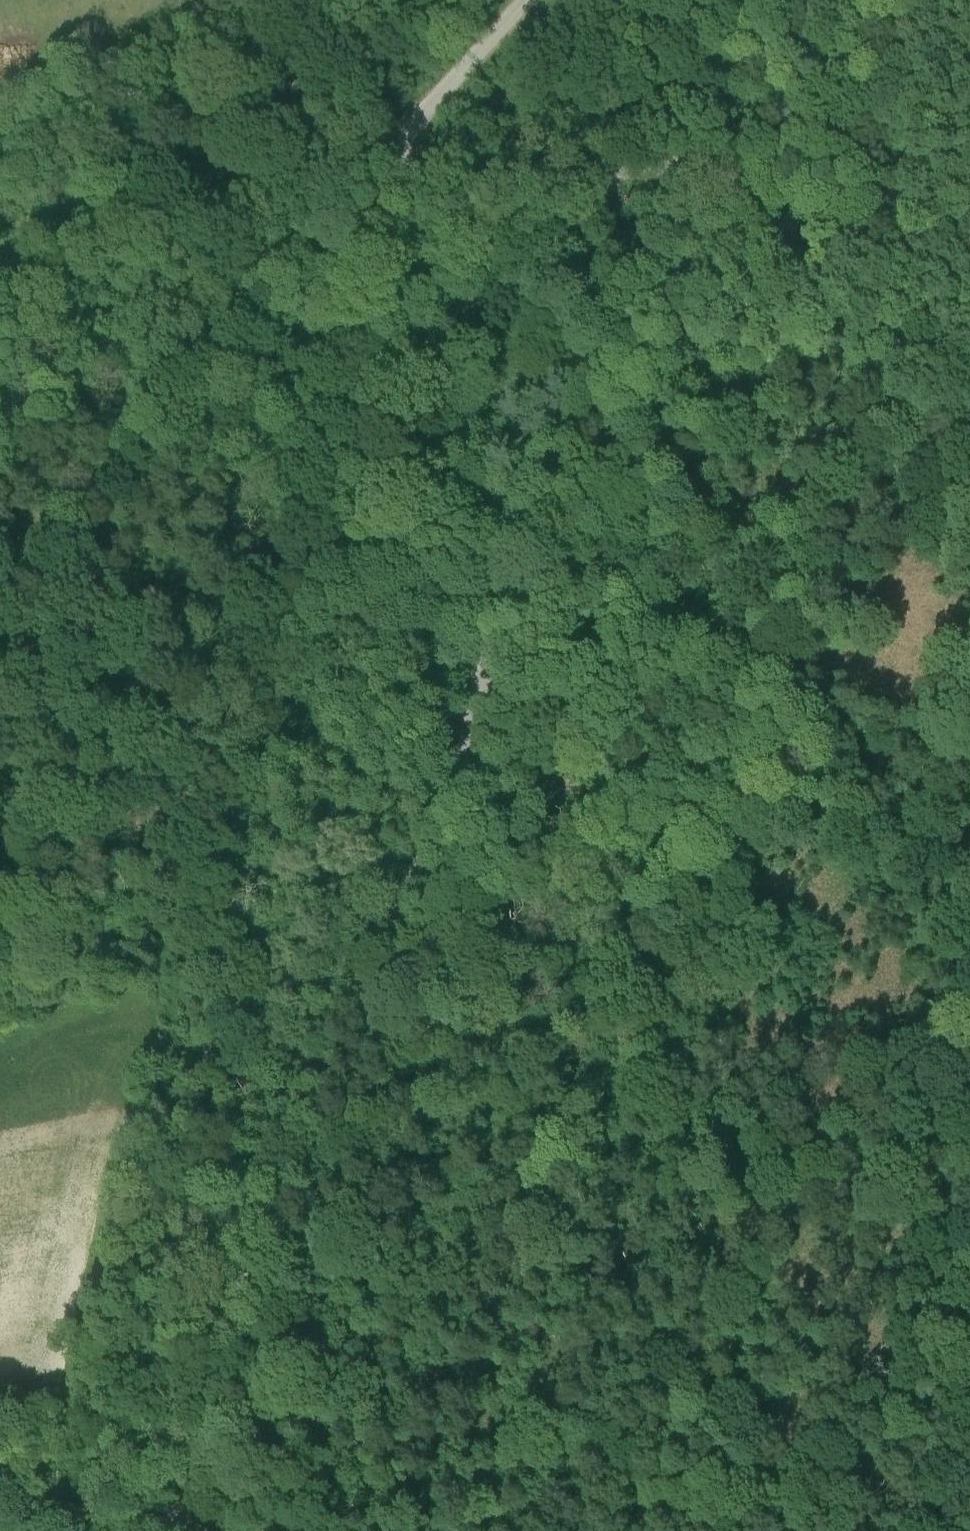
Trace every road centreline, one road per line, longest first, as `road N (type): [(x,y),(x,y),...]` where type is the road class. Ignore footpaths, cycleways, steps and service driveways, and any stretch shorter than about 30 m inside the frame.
road 1 (unclassified): [(135,1530),(156,1519),(186,1477),(254,1180),(279,1107),(452,764),(545,426),(576,374),(618,331),(729,246),(741,224),(734,176),(695,150),(461,191),(412,180),(399,153),(415,113),(522,0)]
road 2 (track): [(0,219),(168,109),(248,30),(301,0)]

